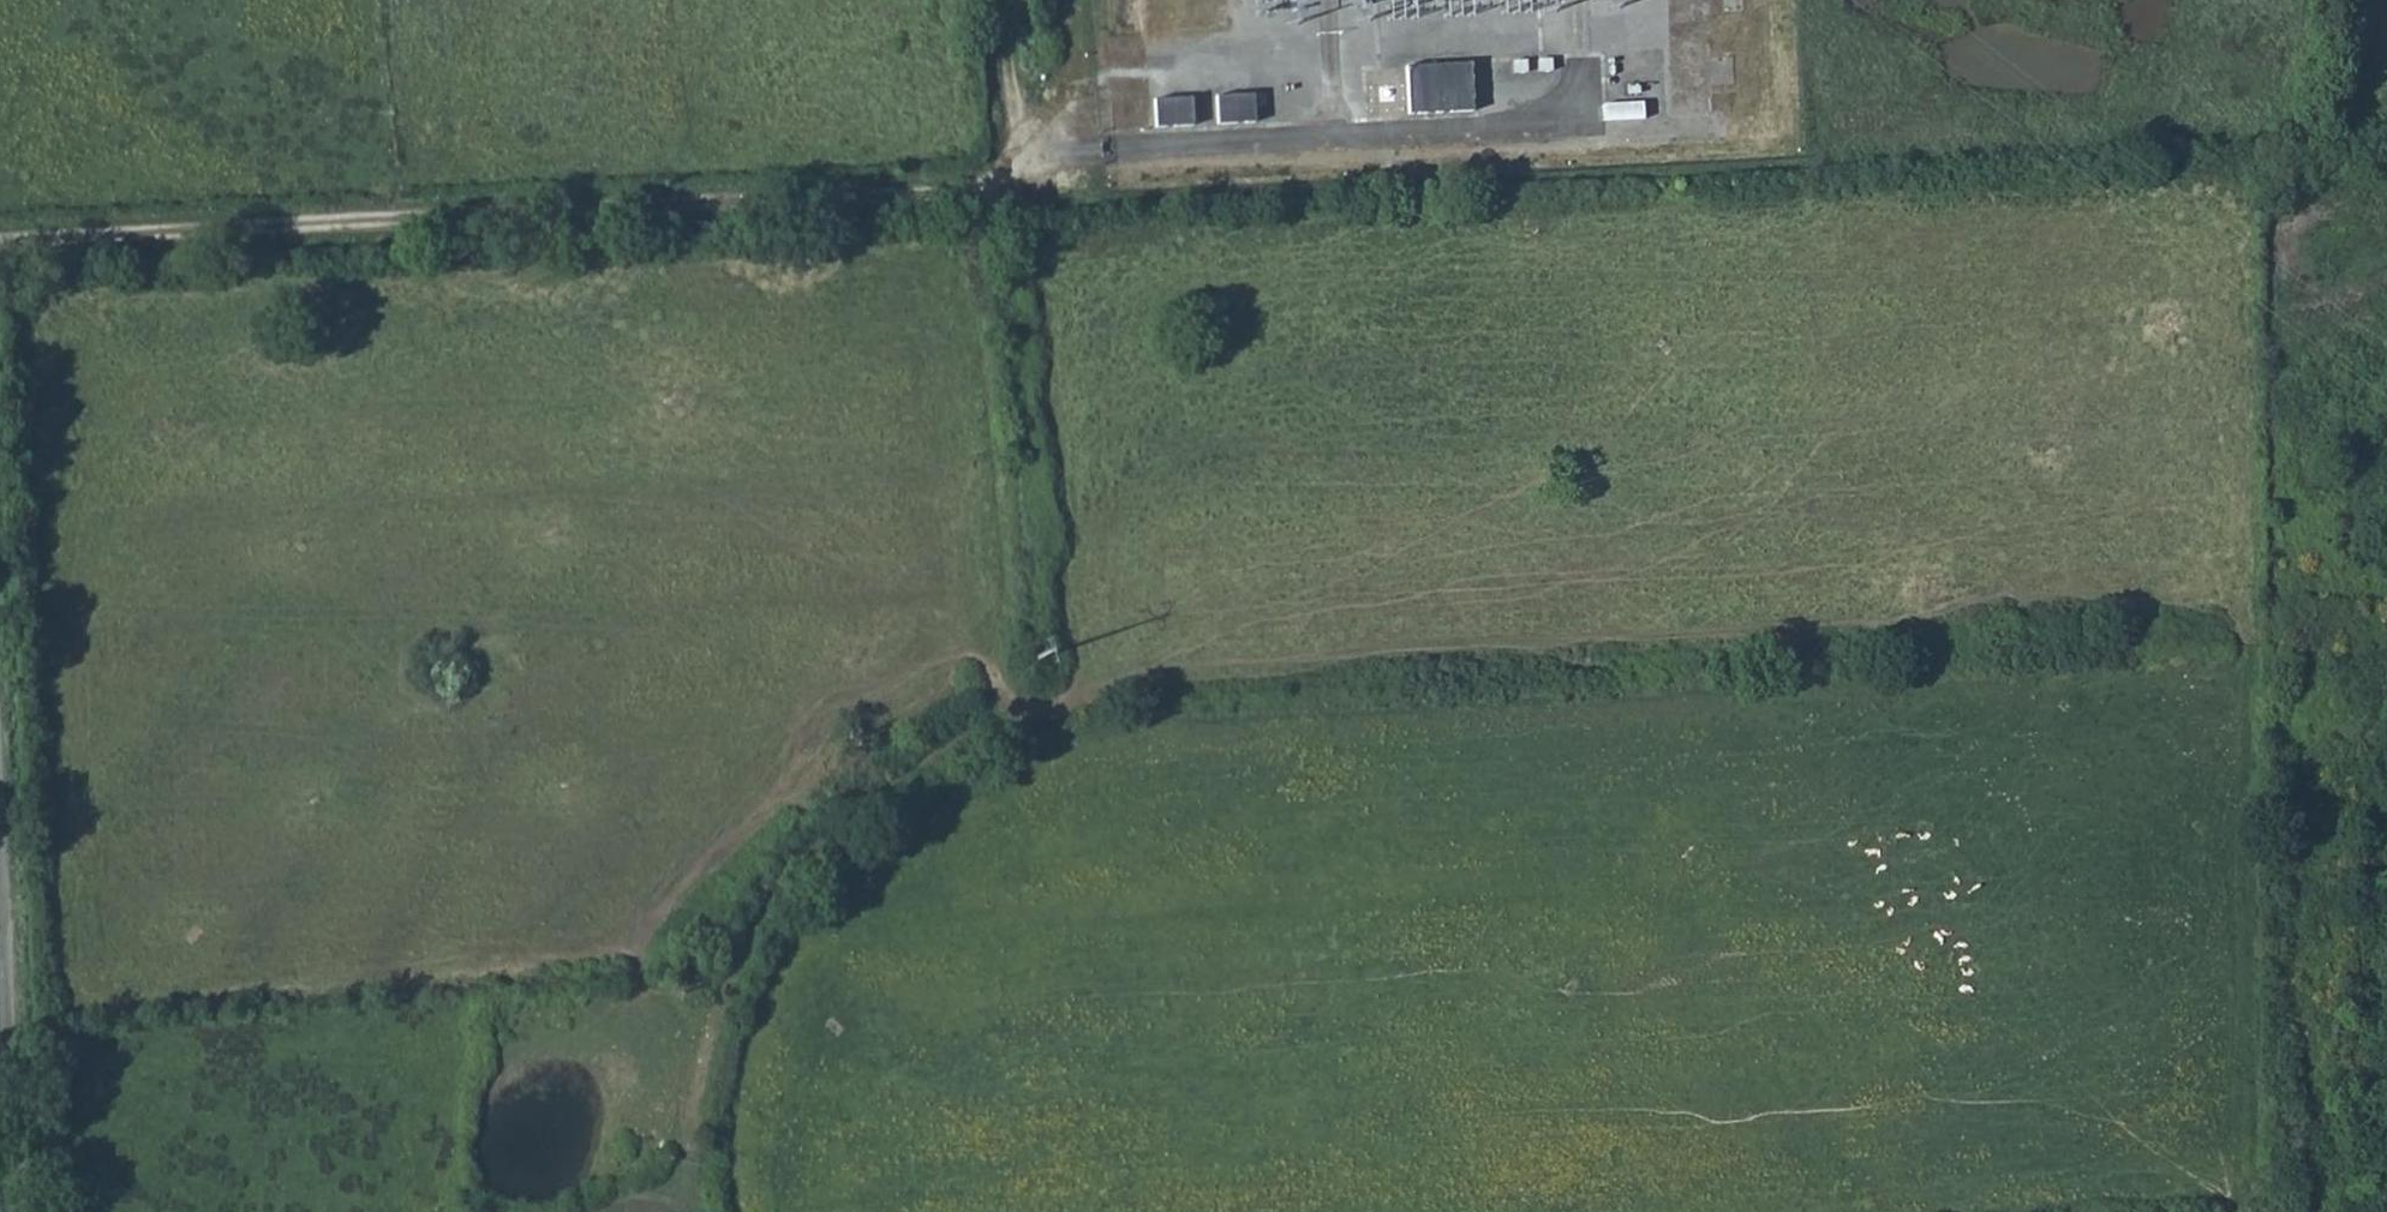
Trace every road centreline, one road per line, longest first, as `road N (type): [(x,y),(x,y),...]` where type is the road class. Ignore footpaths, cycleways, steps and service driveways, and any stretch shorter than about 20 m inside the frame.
road 1 (track): [(691,1211),(691,1143),(709,1045),(743,949),(795,865),(847,809),(1004,704)]
road 2 (unclassified): [(17,1211),(0,880)]
road 3 (track): [(1018,160),(1001,0)]

